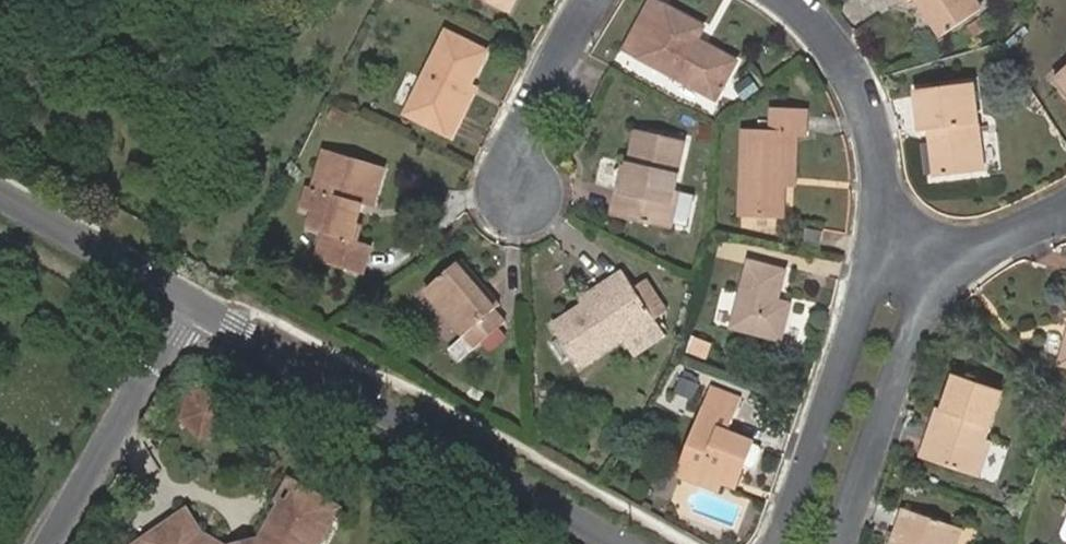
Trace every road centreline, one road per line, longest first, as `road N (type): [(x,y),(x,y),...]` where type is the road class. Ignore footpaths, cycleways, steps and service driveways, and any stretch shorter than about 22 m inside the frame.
road 1 (tertiary): [(190,302),(624,543)]
road 2 (residential): [(914,251),(870,284),(778,543)]
road 3 (residential): [(845,543),(924,308),(914,251)]
road 4 (residential): [(791,0),(818,21),(857,83),(914,251)]
road 5 (residential): [(190,302),(52,543)]
road 6 (tertiary): [(0,200),(190,302)]
road 7 (residential): [(589,0),(521,134),(521,196)]
road 8 (residential): [(914,251),(1016,230),(1065,207)]

